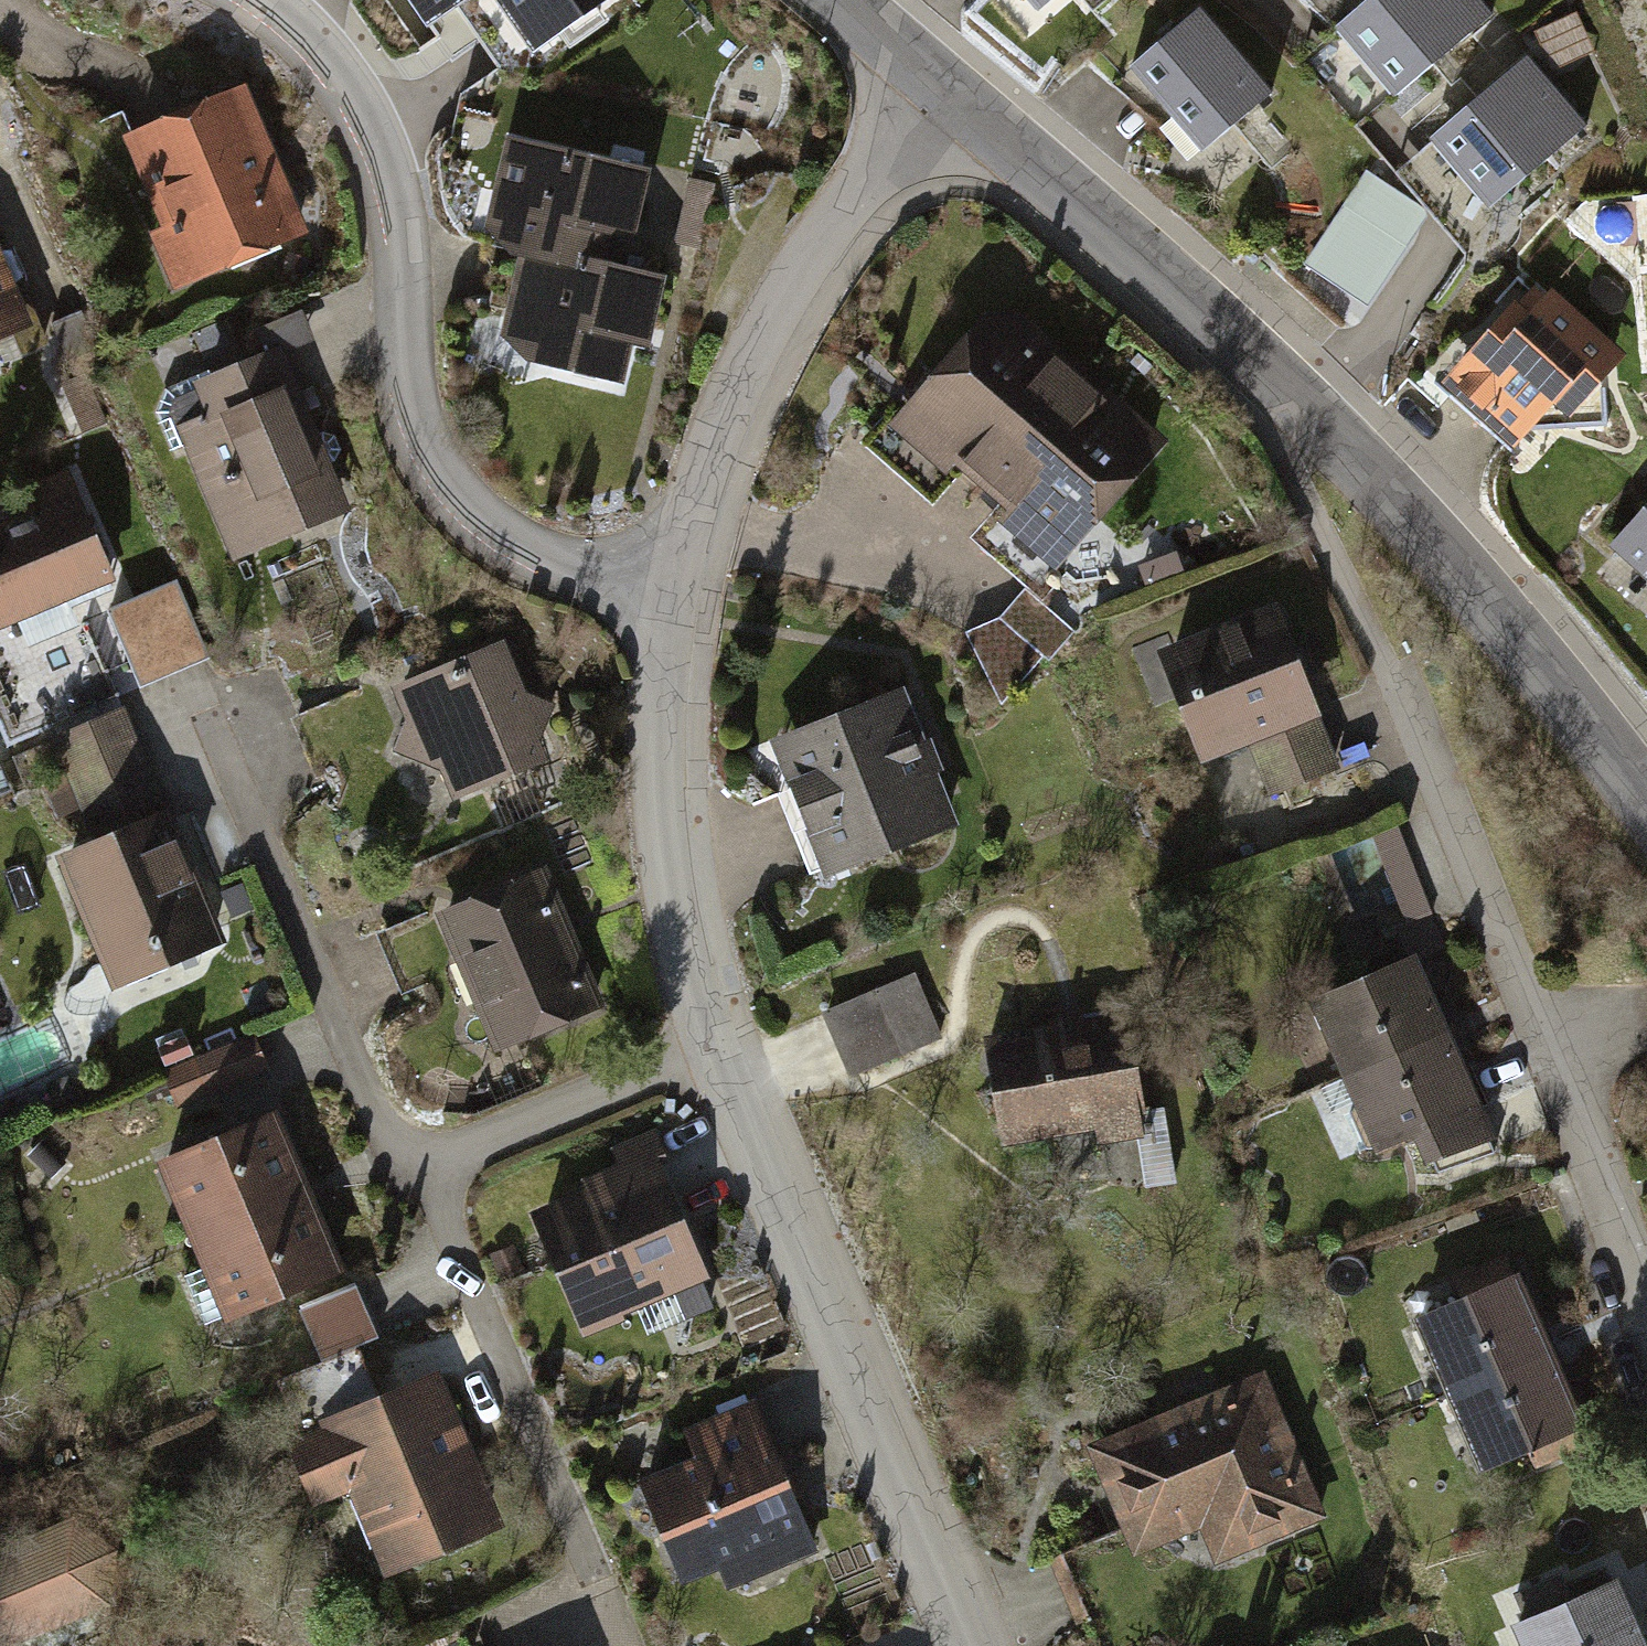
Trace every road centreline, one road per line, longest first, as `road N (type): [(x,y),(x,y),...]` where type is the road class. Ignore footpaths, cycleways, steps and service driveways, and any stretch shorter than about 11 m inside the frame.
road 1 (residential): [(676,588),(673,766),(715,1050),(968,1645)]
road 2 (tertiary): [(939,81),(1279,376),(1469,569),(1646,790)]
road 3 (residential): [(676,588),(524,545),(435,472),(406,386),(396,214),(374,139),(345,82),(256,0)]
road 4 (residential): [(1407,698),(1646,1323)]
road 5 (residential): [(939,81),(732,388),(676,588)]

